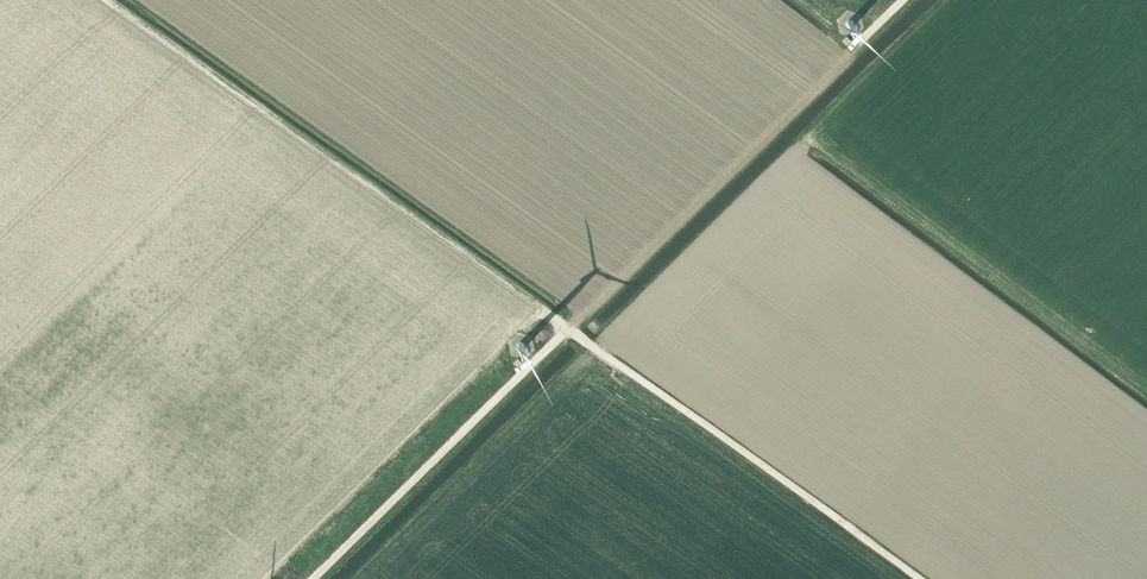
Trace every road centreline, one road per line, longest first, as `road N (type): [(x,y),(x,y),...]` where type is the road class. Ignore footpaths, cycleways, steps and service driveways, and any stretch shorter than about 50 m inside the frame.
road 1 (track): [(920,578),(566,329)]
road 2 (track): [(312,578),(566,329)]

